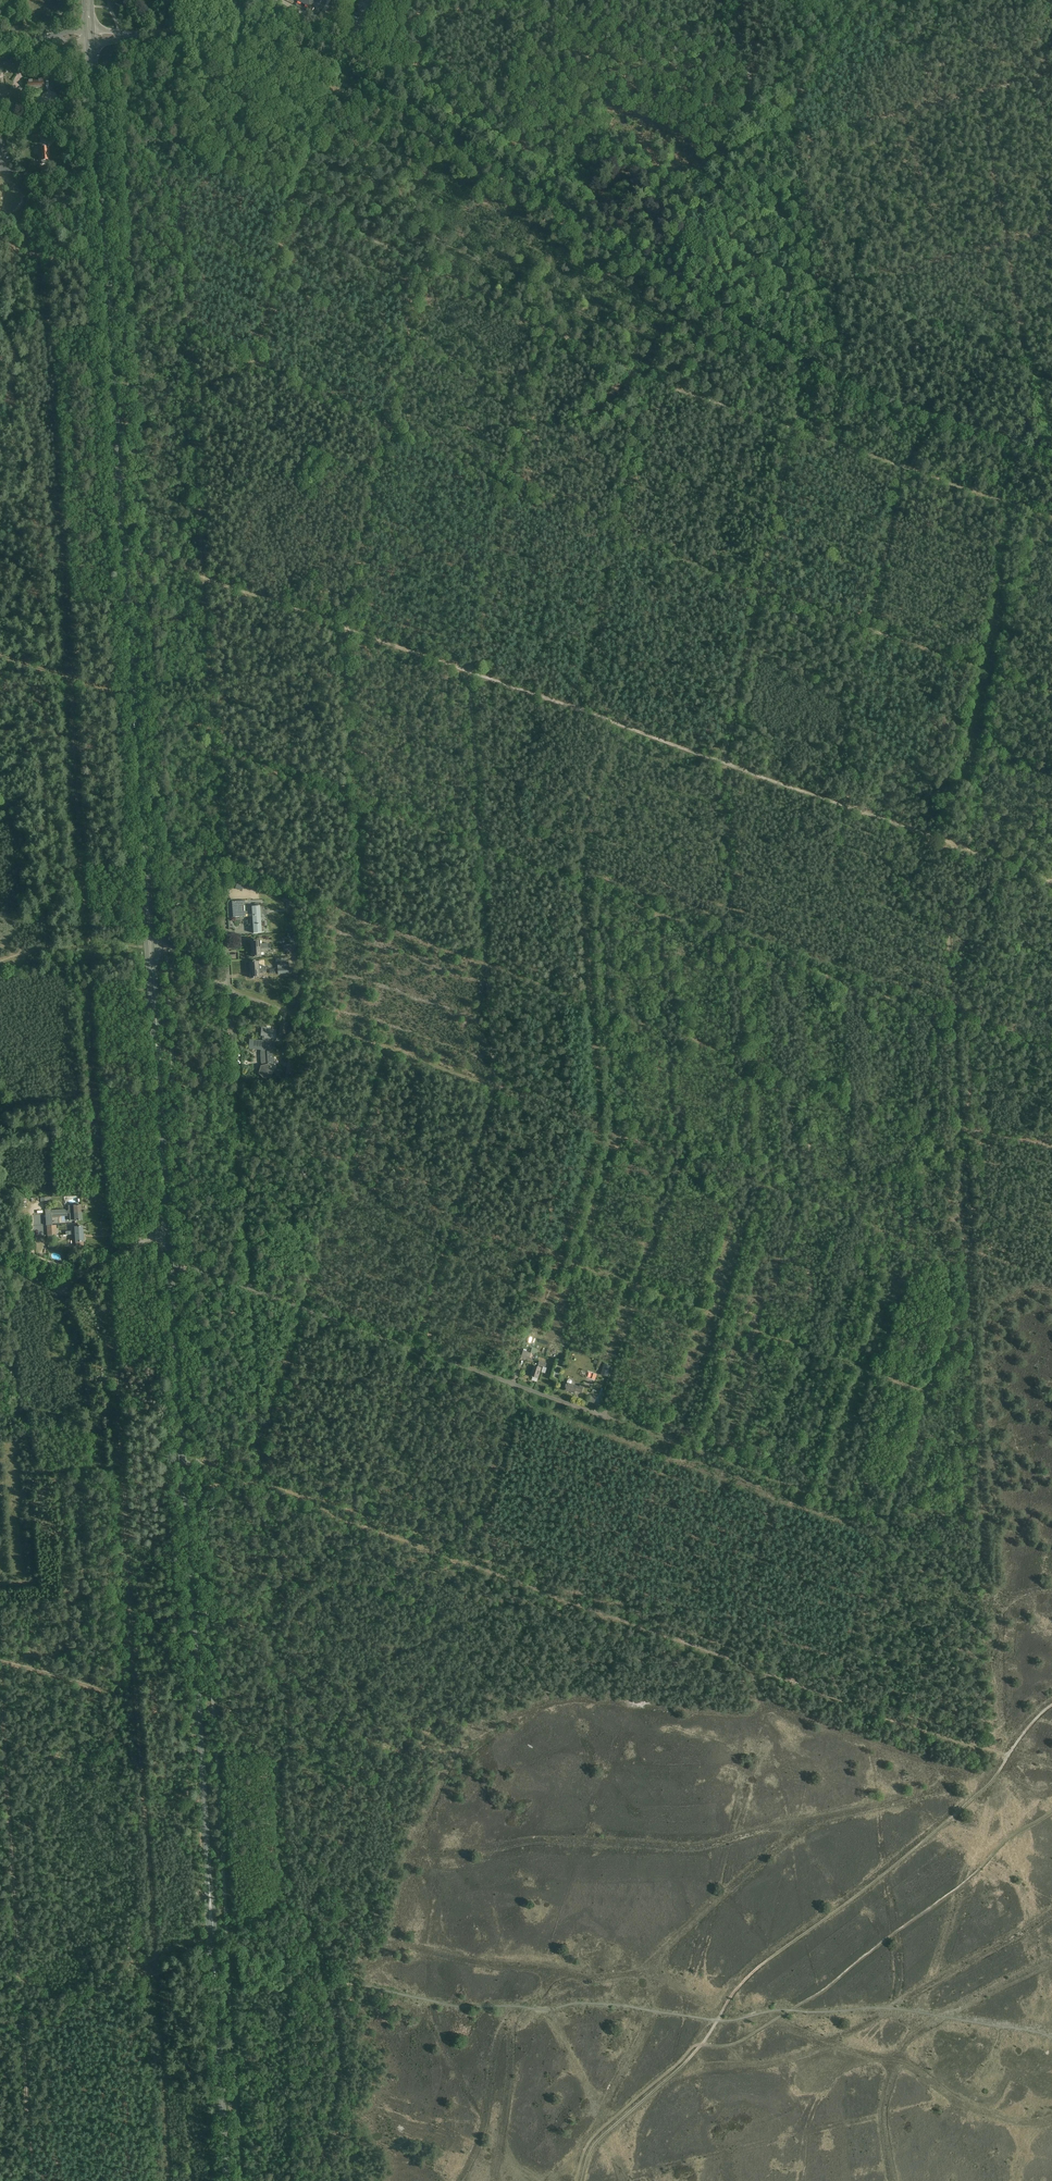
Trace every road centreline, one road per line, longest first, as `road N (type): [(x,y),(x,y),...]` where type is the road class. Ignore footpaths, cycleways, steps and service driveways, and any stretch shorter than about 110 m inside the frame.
road 1 (tertiary): [(1051,454),(807,361),(320,58),(236,37),(91,37)]
road 2 (track): [(170,2180),(110,1258)]
road 3 (secondary): [(227,2180),(170,1261)]
road 4 (secondary): [(150,946),(91,37)]
road 5 (track): [(955,844),(124,547)]
road 6 (track): [(224,902),(174,35)]
road 7 (track): [(198,1463),(253,1473),(360,1524),(1008,1756)]
road 8 (track): [(416,1349),(493,1096),(470,672)]
road 9 (track): [(1051,1705),(975,1797),(747,1978),(692,2055),(595,2144),(582,2180)]
road 10 (track): [(126,1249),(116,1195),(105,1183),(92,1056),(72,678)]
road 11 (track): [(33,2180),(2,1662)]
road 12 (unclassified): [(597,1415),(247,1287)]
road 13 (track): [(955,844),(949,951),(968,1030),(968,1120),(983,1134),(1051,1148)]
road 14 (track): [(676,278),(855,0)]
road 15 (unclassified): [(247,1287),(230,989)]
road 16 (secondary): [(168,1237),(150,946)]
road 17 (track): [(361,918),(345,628)]
road 18 (track): [(221,866),(487,966)]
road 19 (track): [(745,56),(483,0)]
road 20 (track): [(676,278),(698,171),(749,104),(745,56)]
road 21 (track): [(212,1938),(156,1955),(75,2003),(0,2026)]
road 22 (track): [(493,1086),(292,1013)]
road 23 (unclassified): [(37,1204),(39,1259),(82,1272),(146,1237),(168,1237)]
road 24 (track): [(360,1524),(414,1348)]
road 25 (track): [(134,1657),(109,1691),(0,1661)]

